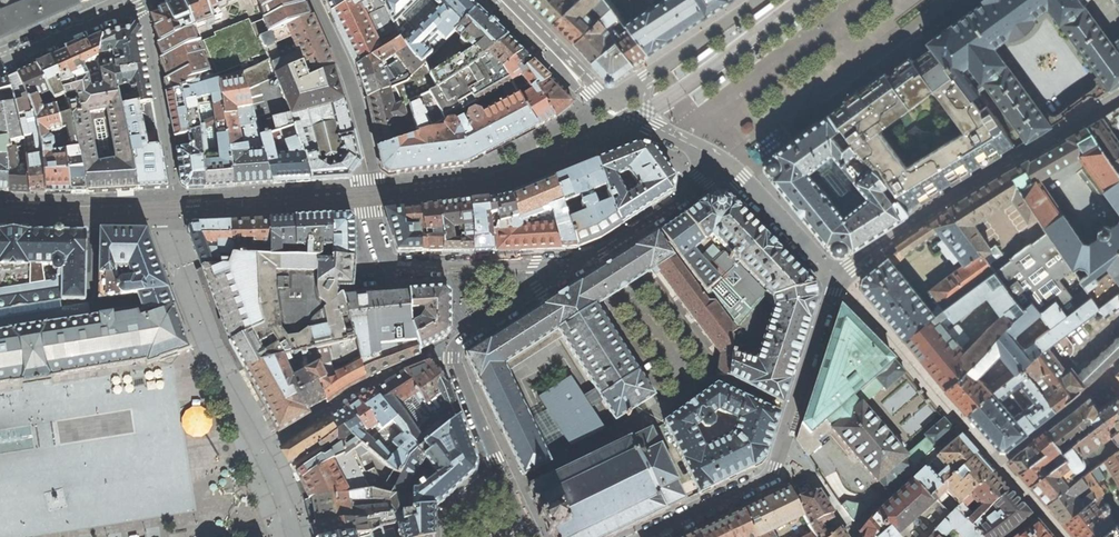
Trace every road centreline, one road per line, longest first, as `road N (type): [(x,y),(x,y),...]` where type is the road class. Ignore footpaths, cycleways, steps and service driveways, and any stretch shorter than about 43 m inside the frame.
road 1 (residential): [(593,259),(392,266),(371,220),(375,179),(347,69),(314,0)]
road 2 (residential): [(593,259),(458,347),(531,536)]
road 3 (residential): [(649,536),(771,478),(840,280)]
road 4 (residential): [(1118,98),(879,245),(840,280)]
road 5 (residential): [(840,280),(719,163)]
road 6 (residential): [(719,163),(687,198),(593,259)]
road 7 (residential): [(0,62),(144,0)]
road 8 (residential): [(505,0),(607,103)]
road 9 (residential): [(645,76),(756,0)]

